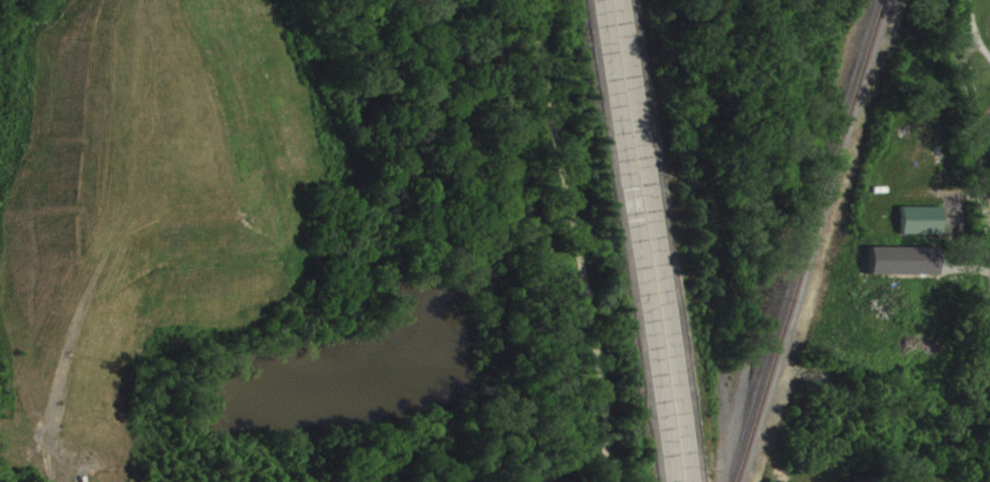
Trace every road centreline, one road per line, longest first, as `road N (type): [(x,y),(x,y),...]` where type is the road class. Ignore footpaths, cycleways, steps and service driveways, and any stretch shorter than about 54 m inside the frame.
road 1 (secondary): [(681,481),(595,0)]

